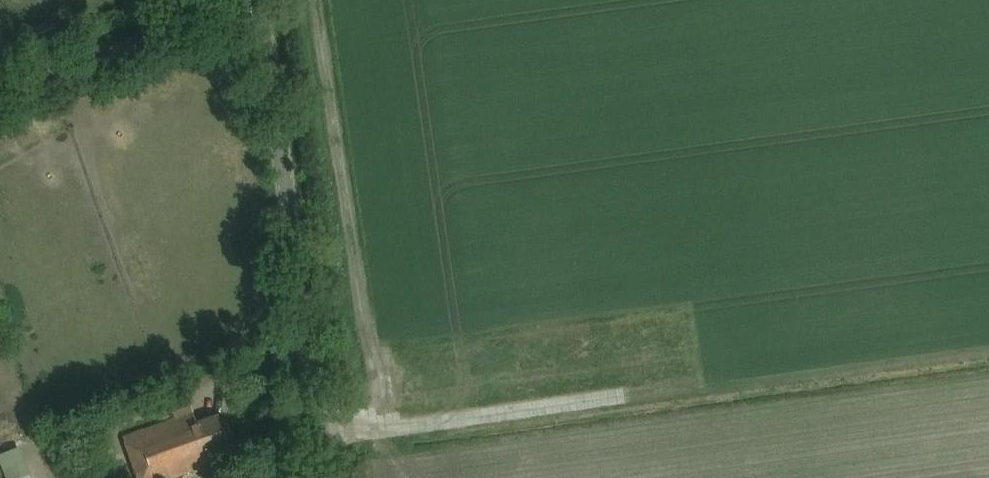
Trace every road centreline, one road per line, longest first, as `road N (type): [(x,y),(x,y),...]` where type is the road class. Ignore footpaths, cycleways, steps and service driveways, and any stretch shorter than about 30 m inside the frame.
road 1 (unclassified): [(324,477),(261,0)]
road 2 (unclassified): [(0,98),(256,0)]

